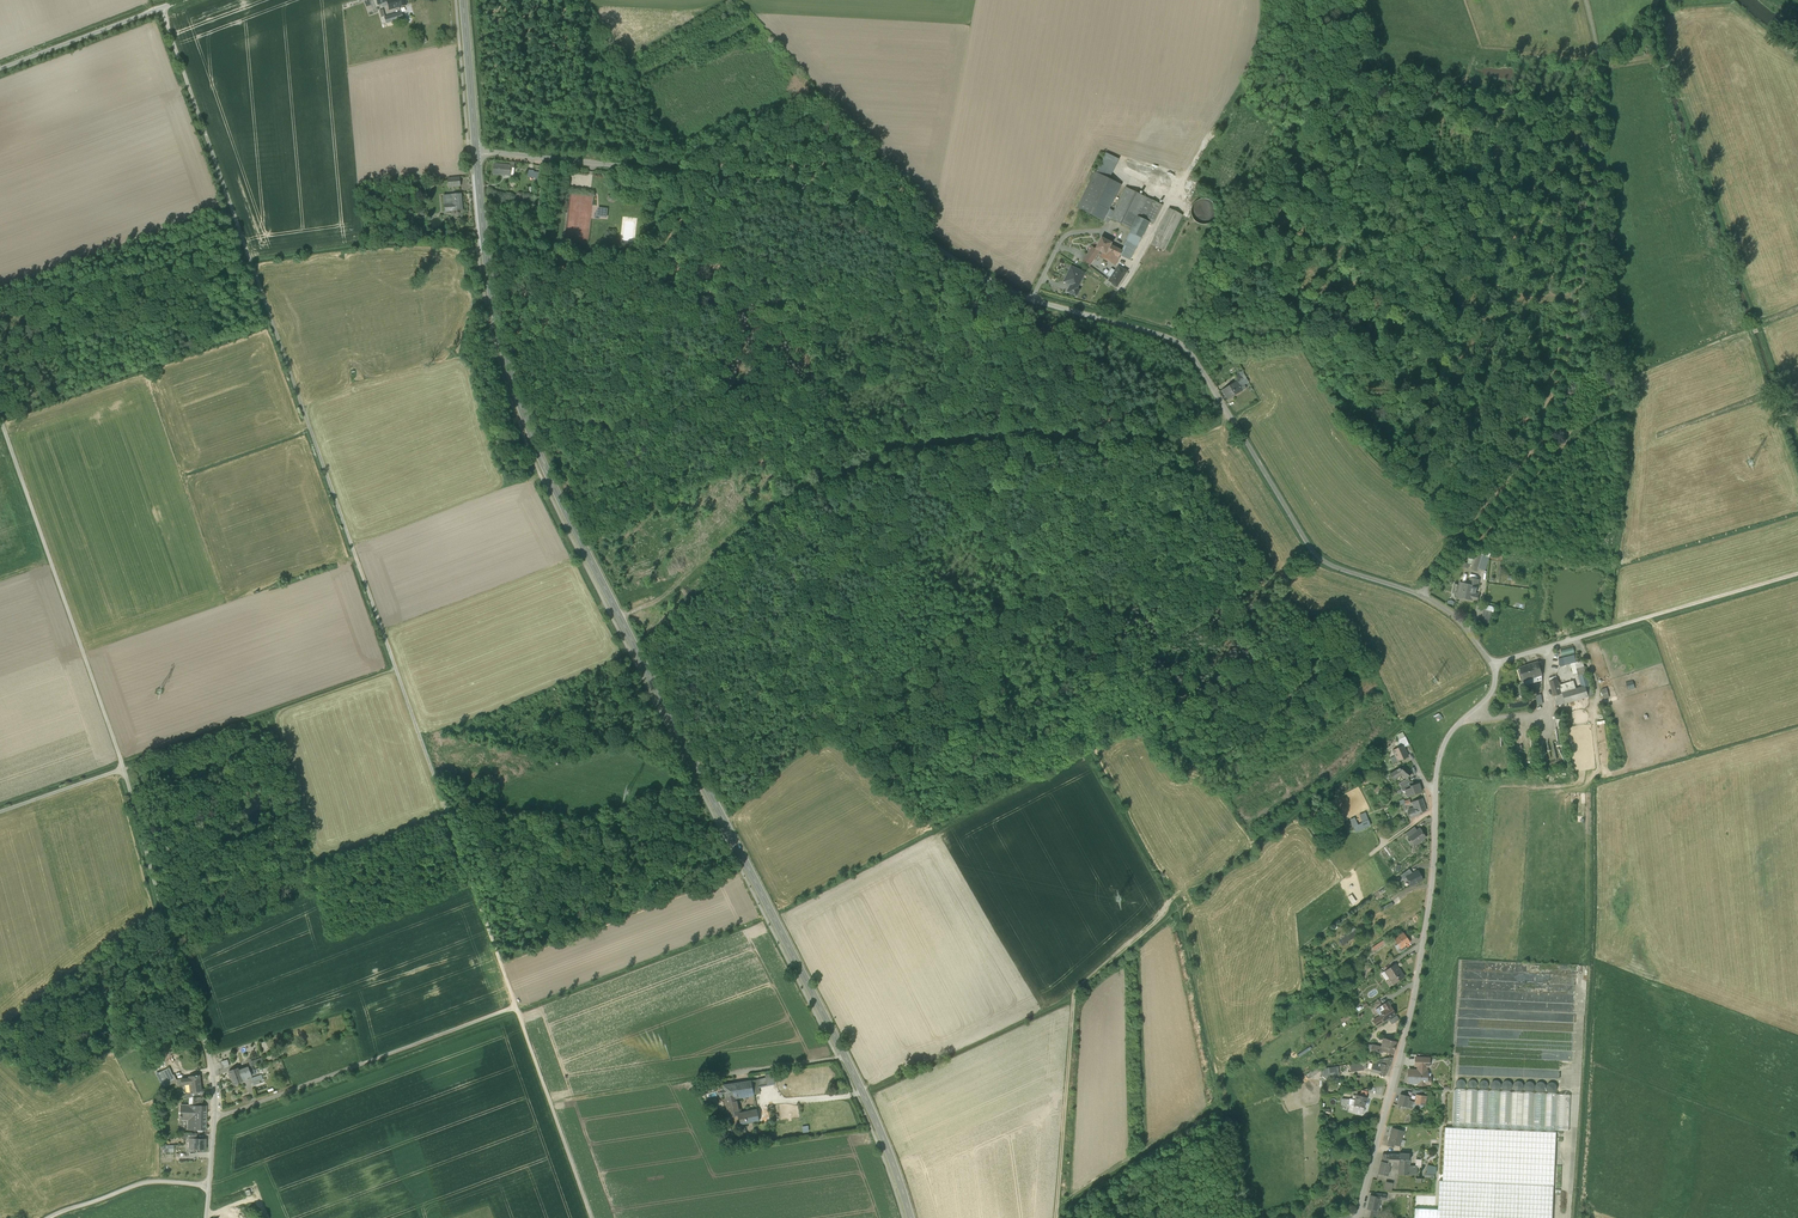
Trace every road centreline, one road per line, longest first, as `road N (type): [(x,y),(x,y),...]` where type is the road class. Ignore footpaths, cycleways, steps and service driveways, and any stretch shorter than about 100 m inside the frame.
road 1 (residential): [(1357,1217),(1415,993),(1440,754),(1497,682),(1462,624),(1423,598),(1331,567),(1310,551),(1189,350),(1167,337),(1000,287),(880,210),(832,191),(475,152)]
road 2 (track): [(160,8),(591,1217)]
road 3 (tertiary): [(911,1217),(863,1092),(546,468),(493,304),(475,152)]
road 4 (track): [(612,619),(665,596),(786,483),(887,440),(1026,423),(1094,435),(1201,432),(1227,413)]
road 5 (track): [(0,419),(115,739),(209,1056)]
road 6 (track): [(1072,729),(1172,909),(1073,993),(1056,1217)]
road 7 (track): [(216,1115),(516,1006)]
road 8 (track): [(550,1102),(845,1057)]
road 9 (unclassified): [(0,68),(181,0)]
road 10 (track): [(210,1184),(146,1180),(48,1217)]
road 11 (track): [(1202,149),(1254,59),(1262,0)]
road 12 (residential): [(207,1217),(216,1115),(209,1056)]
road 13 (tertiary): [(475,152),(463,0)]
road 14 (track): [(1221,1079),(1251,1217)]
road 15 (track): [(0,811),(123,768)]

